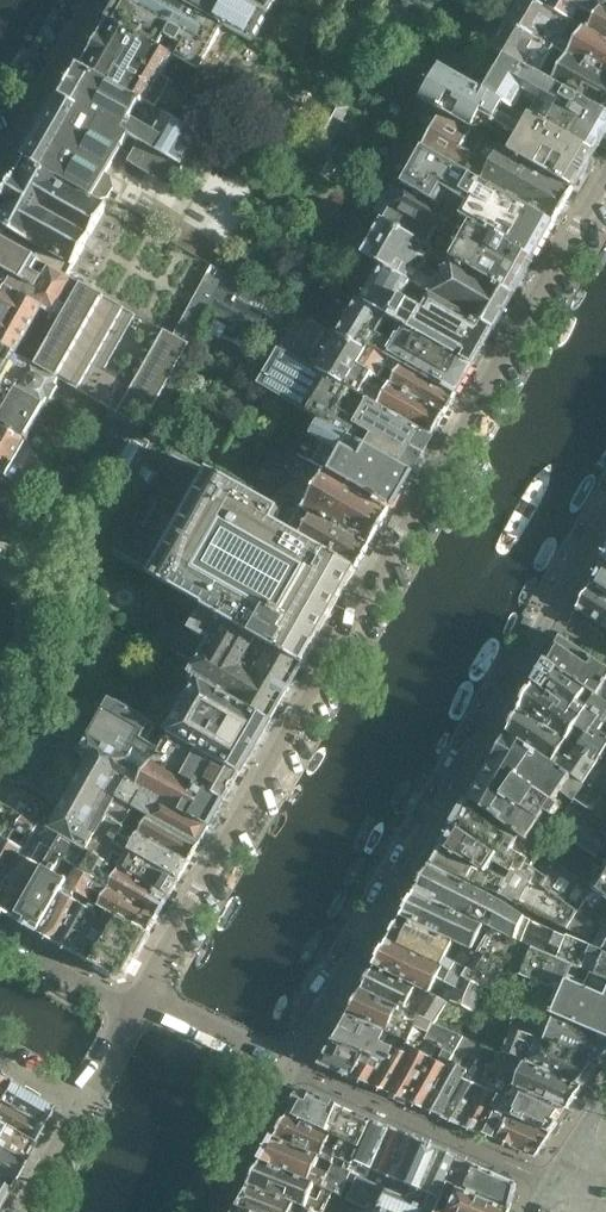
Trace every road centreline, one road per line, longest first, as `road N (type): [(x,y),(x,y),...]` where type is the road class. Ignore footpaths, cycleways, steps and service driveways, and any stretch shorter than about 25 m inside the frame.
road 1 (residential): [(605,182),(138,1006)]
road 2 (residential): [(290,1066),(605,517)]
road 3 (residential): [(0,158),(90,0)]
road 4 (residential): [(210,1211),(290,1066)]
road 5 (residential): [(290,1066),(170,1011),(138,1006)]
road 6 (residential): [(138,1006),(114,1003),(0,937)]
road 7 (residential): [(83,1106),(24,1211)]

